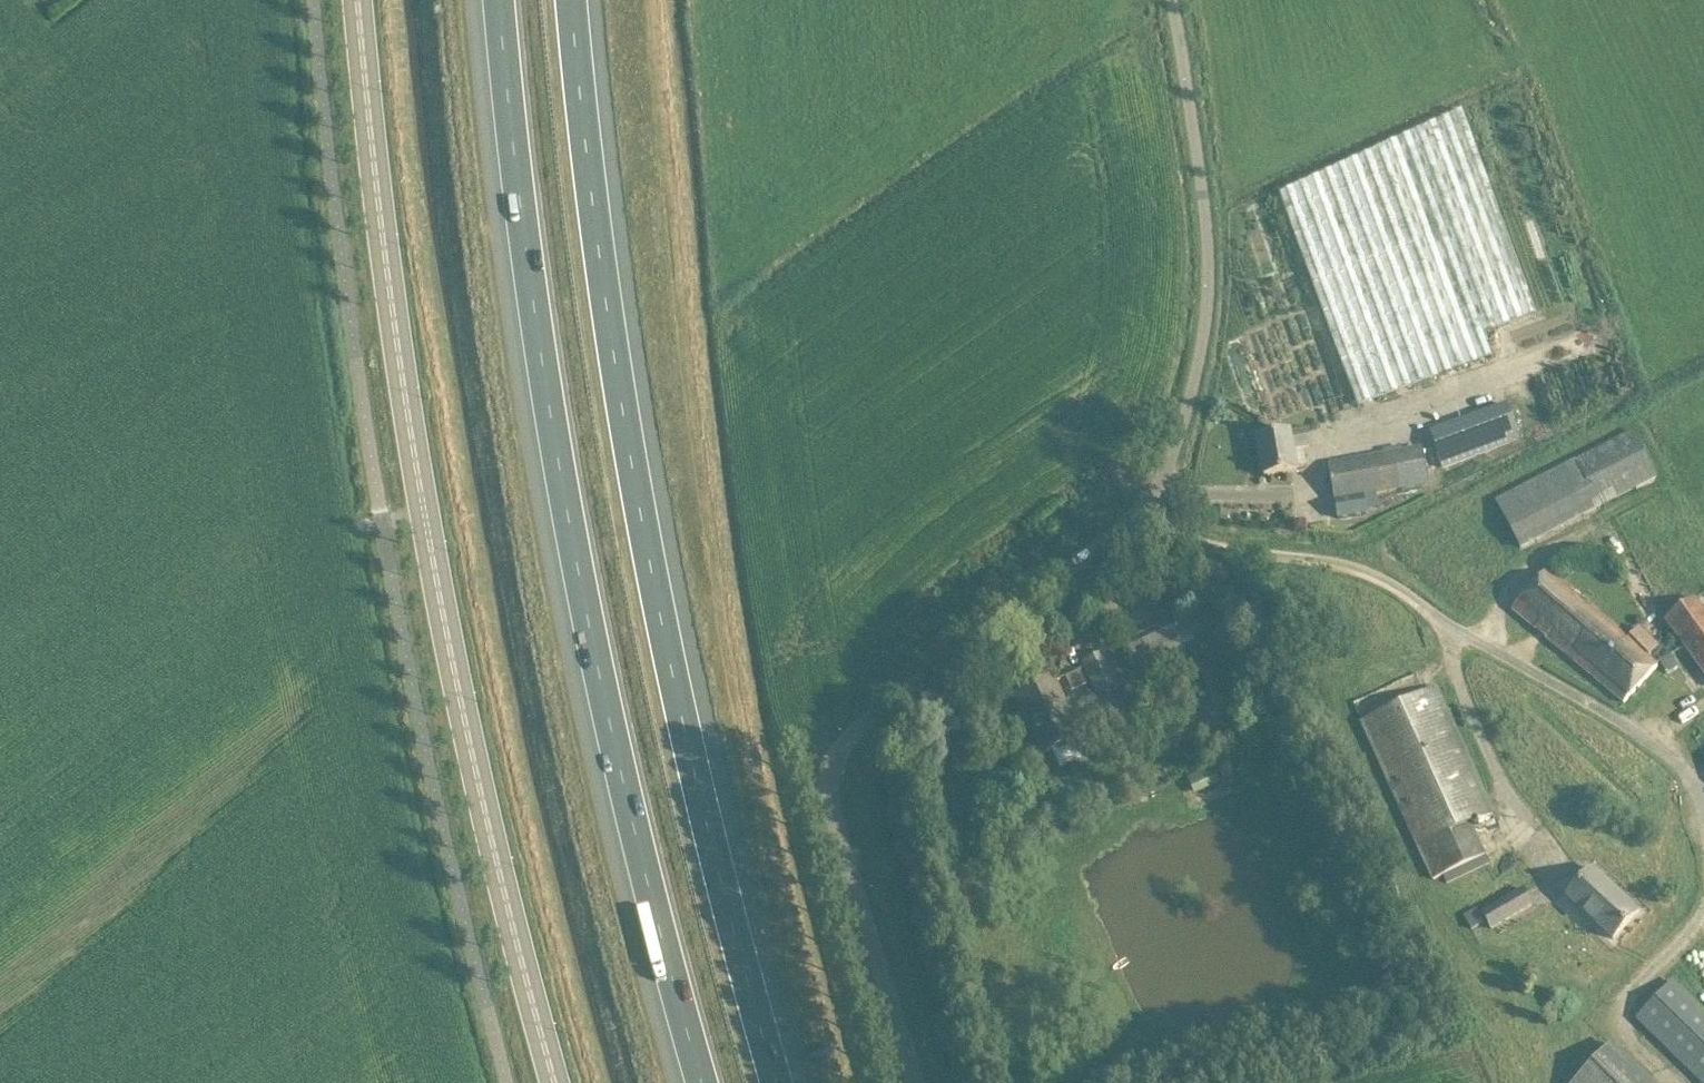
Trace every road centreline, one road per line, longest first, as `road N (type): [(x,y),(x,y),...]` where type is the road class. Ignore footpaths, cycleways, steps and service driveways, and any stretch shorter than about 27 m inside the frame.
road 1 (motorway): [(781,1082),(725,876),(634,453),(573,0)]
road 2 (motorway): [(500,0),(533,318),(562,486),(655,914),(703,1082)]
road 3 (secondary): [(556,1082),(508,915),(394,356),(369,173),(359,0)]
road 4 (residential): [(922,1082),(817,762),(1135,526)]
road 5 (unclassified): [(1703,789),(1681,762),(1407,593),(1338,564),(1135,526)]
road 6 (residential): [(1135,526),(1191,400),(1208,292),(1200,194),(1162,0)]

